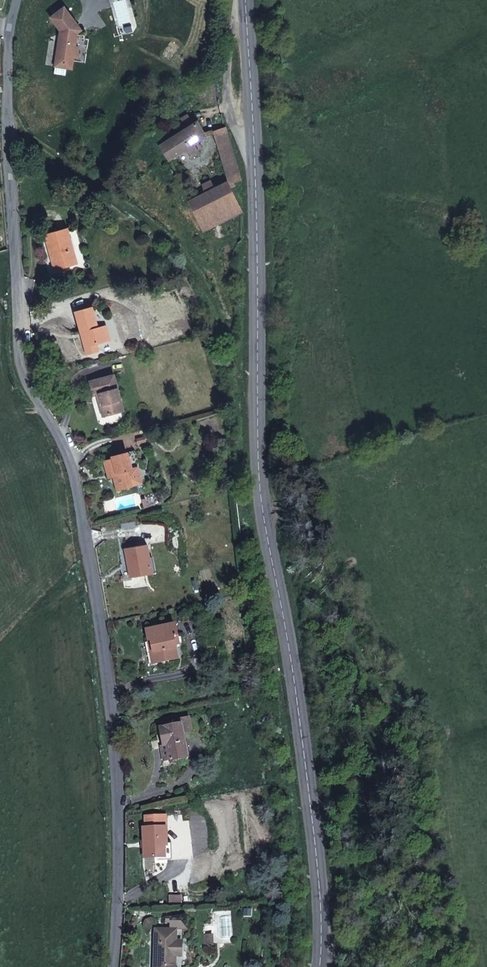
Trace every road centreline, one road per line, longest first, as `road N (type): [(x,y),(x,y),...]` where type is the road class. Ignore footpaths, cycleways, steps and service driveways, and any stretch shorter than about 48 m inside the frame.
road 1 (residential): [(112,966),(113,758),(100,605),(63,449),(27,380),(16,341),(6,116),(15,0)]
road 2 (secondary): [(315,966),(316,866),(258,486),(262,217),(249,0)]

